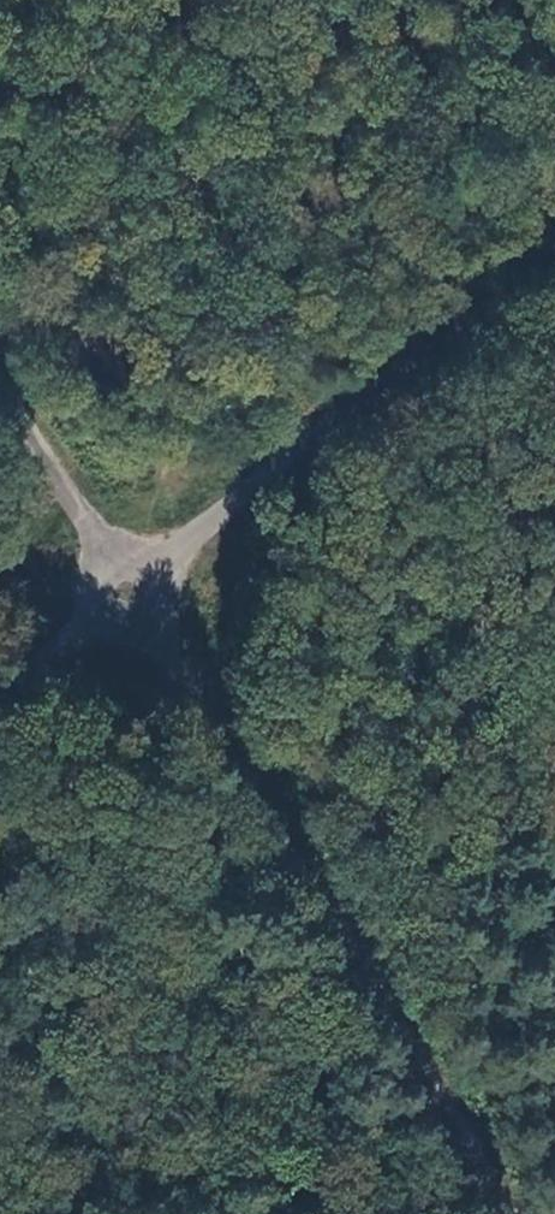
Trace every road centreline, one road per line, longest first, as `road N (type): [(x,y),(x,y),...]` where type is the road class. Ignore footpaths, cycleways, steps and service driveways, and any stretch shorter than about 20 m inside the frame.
road 1 (track): [(522,1213),(214,713),(125,591),(0,383)]
road 2 (track): [(0,692),(554,244)]

